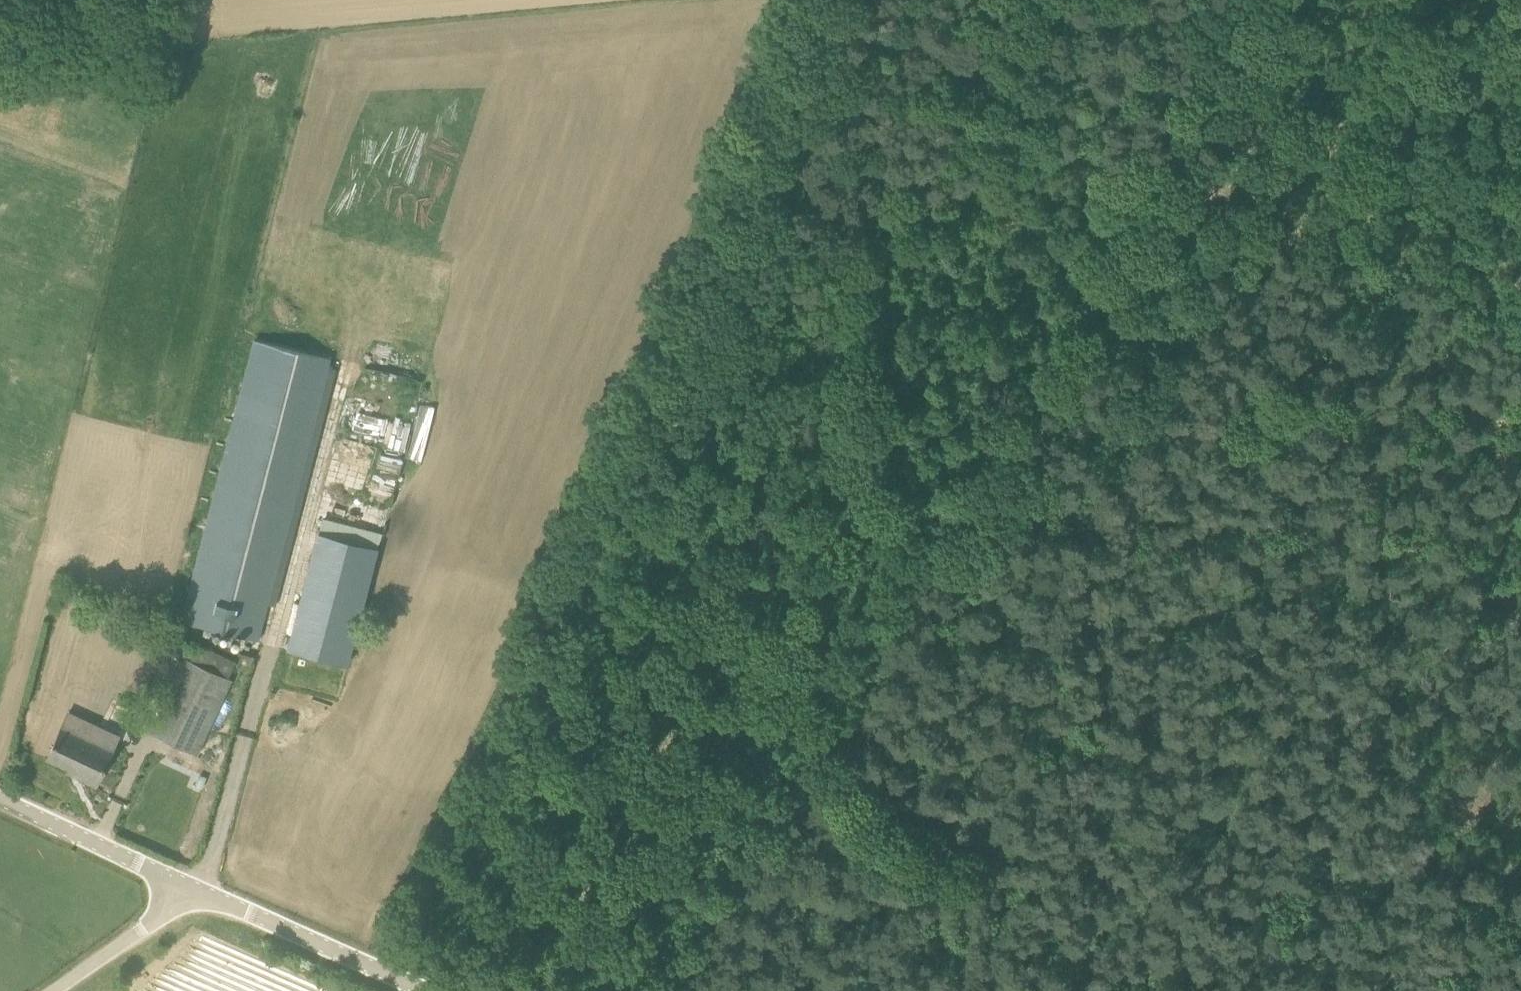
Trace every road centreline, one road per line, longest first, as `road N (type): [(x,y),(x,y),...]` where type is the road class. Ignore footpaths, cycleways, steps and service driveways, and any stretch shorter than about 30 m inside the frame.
road 1 (track): [(1162,0),(775,284),(727,340),(455,797),(383,971)]
road 2 (unclassified): [(432,990),(182,883)]
road 3 (unclassified): [(182,883),(0,800)]
road 4 (unclassified): [(57,990),(164,916),(182,883)]

